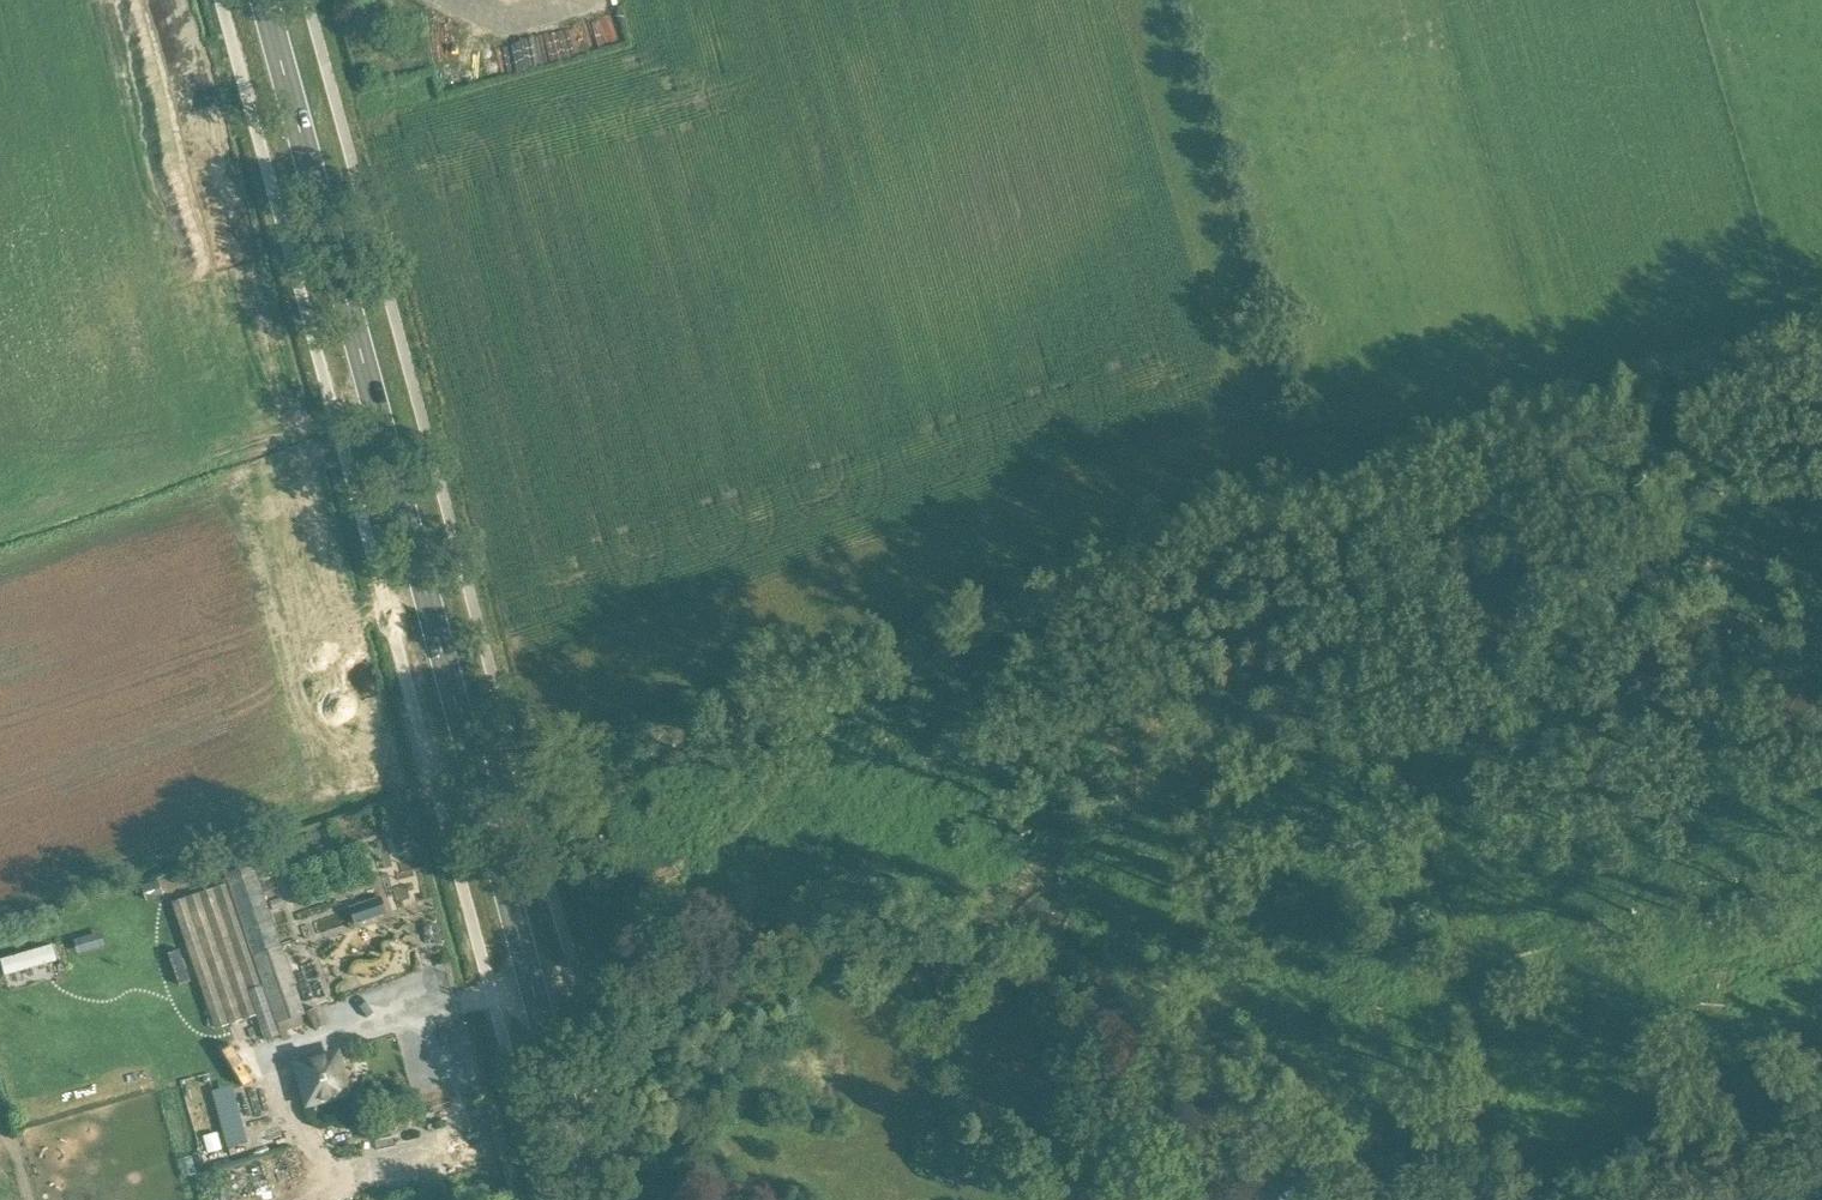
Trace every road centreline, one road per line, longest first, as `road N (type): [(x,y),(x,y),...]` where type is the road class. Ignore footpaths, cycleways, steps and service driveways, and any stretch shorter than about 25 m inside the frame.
road 1 (secondary): [(587,1199),(262,0)]

